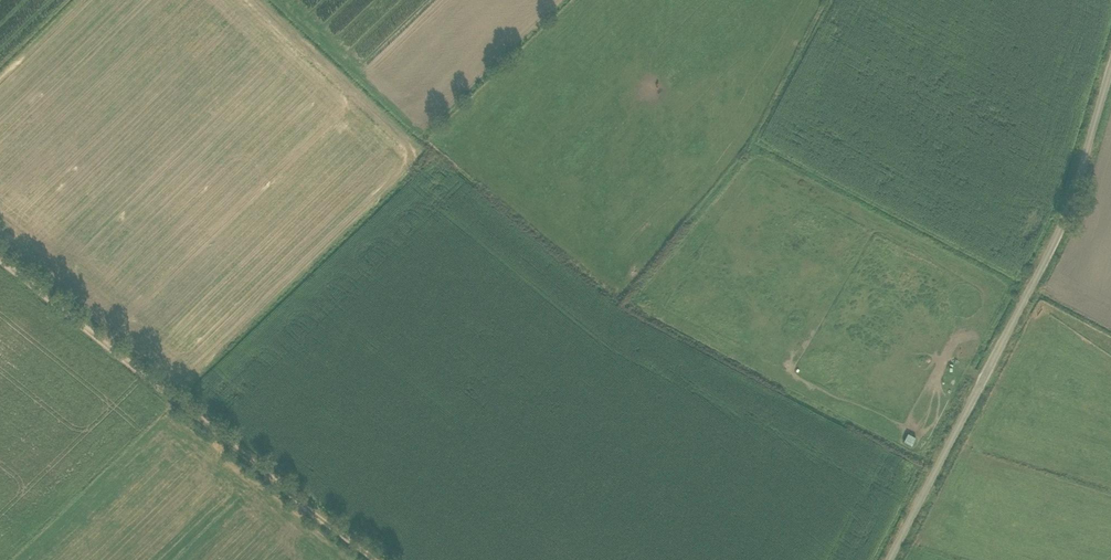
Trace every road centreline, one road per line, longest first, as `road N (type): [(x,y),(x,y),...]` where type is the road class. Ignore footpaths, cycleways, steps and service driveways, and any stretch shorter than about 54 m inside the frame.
road 1 (unclassified): [(885,559),(1042,266),(1110,72)]
road 2 (track): [(0,253),(381,559)]

